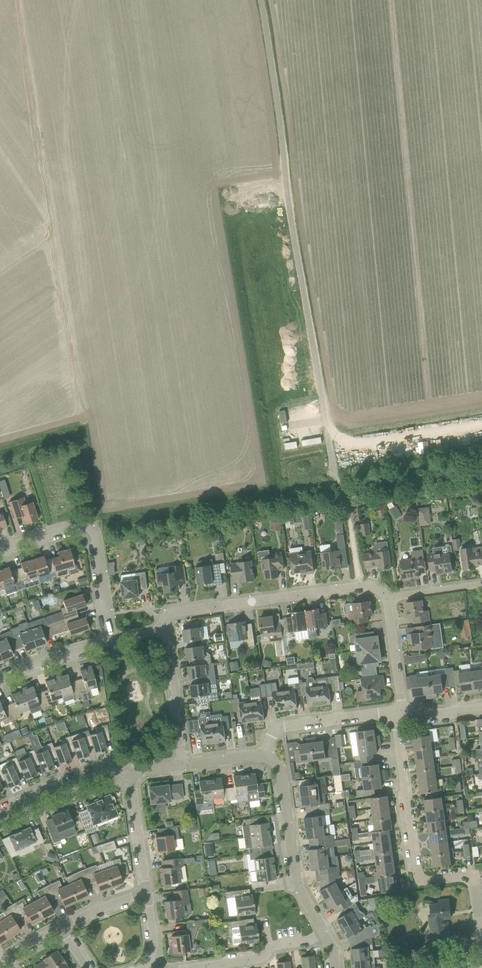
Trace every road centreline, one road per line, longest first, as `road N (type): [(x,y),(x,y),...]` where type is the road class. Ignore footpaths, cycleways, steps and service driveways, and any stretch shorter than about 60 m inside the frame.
road 1 (track): [(263,0),(290,207),(350,511)]
road 2 (residential): [(478,915),(472,876),(418,876),(392,713)]
road 3 (residential): [(159,632),(173,612),(364,586),(382,587),(389,597)]
road 4 (residential): [(0,549),(87,527),(95,535),(110,641)]
road 5 (residential): [(265,757),(282,773),(294,859),(328,932)]
road 6 (residential): [(328,932),(279,942),(250,957),(173,967)]
road 7 (residential): [(265,757),(284,726),(392,713)]
road 8 (residential): [(0,815),(108,770),(131,772)]
road 9 (residential): [(181,766),(169,643),(159,632)]
road 10 (residential): [(131,772),(148,896)]

